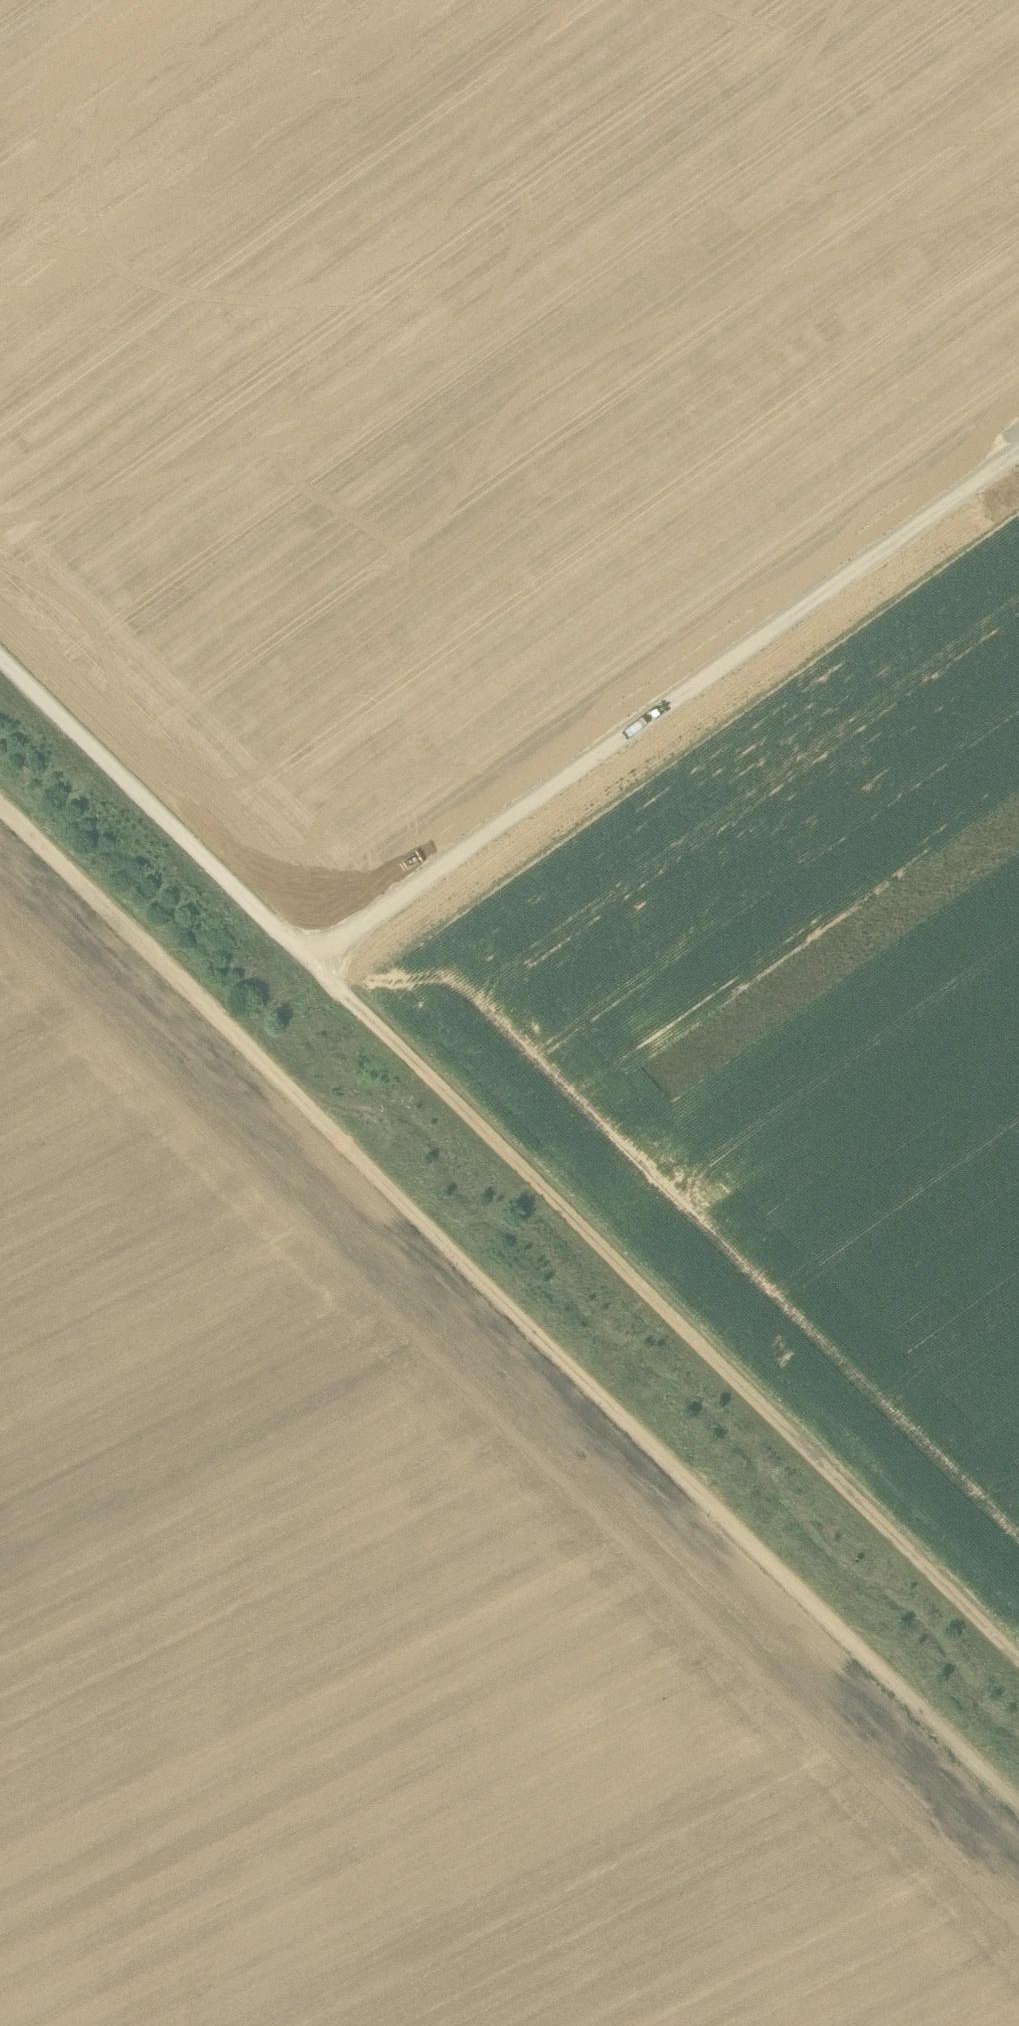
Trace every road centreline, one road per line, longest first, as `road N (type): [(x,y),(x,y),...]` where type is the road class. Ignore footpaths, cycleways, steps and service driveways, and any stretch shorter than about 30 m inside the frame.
road 1 (track): [(0,665),(1018,1665)]
road 2 (track): [(259,1061),(1018,1809)]
road 3 (track): [(302,960),(397,916),(1018,464)]
road 4 (track): [(259,1061),(0,809)]

